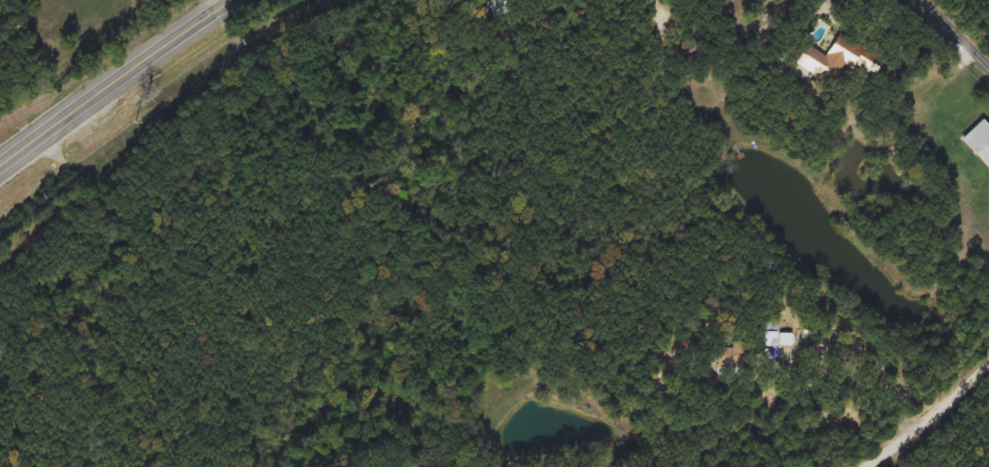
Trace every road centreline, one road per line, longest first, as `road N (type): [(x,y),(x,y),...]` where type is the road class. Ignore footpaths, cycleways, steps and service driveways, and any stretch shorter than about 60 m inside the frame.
road 1 (residential): [(59,119),(239,262)]
road 2 (primary): [(0,163),(181,35)]
road 3 (residential): [(917,428),(779,353)]
road 4 (residential): [(788,362),(830,415),(872,434),(906,437)]

